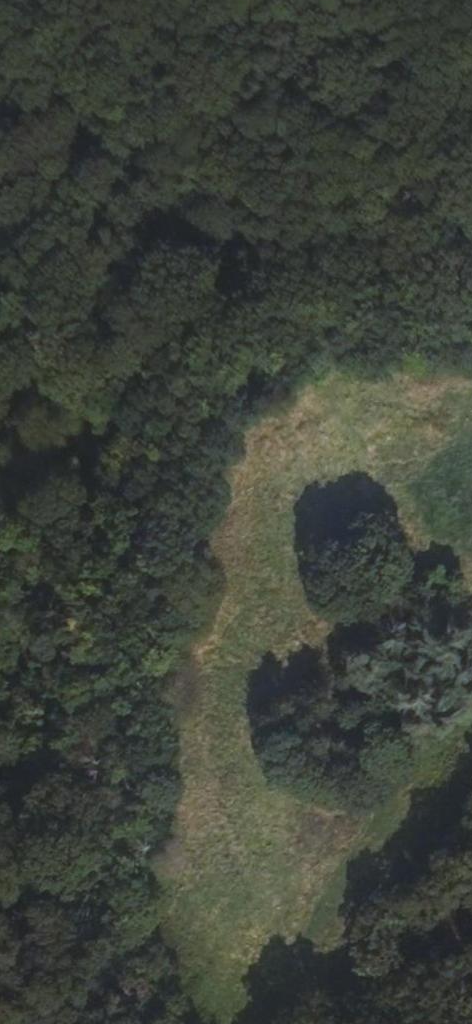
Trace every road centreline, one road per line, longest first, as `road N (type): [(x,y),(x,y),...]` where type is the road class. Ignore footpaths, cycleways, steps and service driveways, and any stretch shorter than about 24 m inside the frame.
road 1 (track): [(343,1023),(471,896)]

